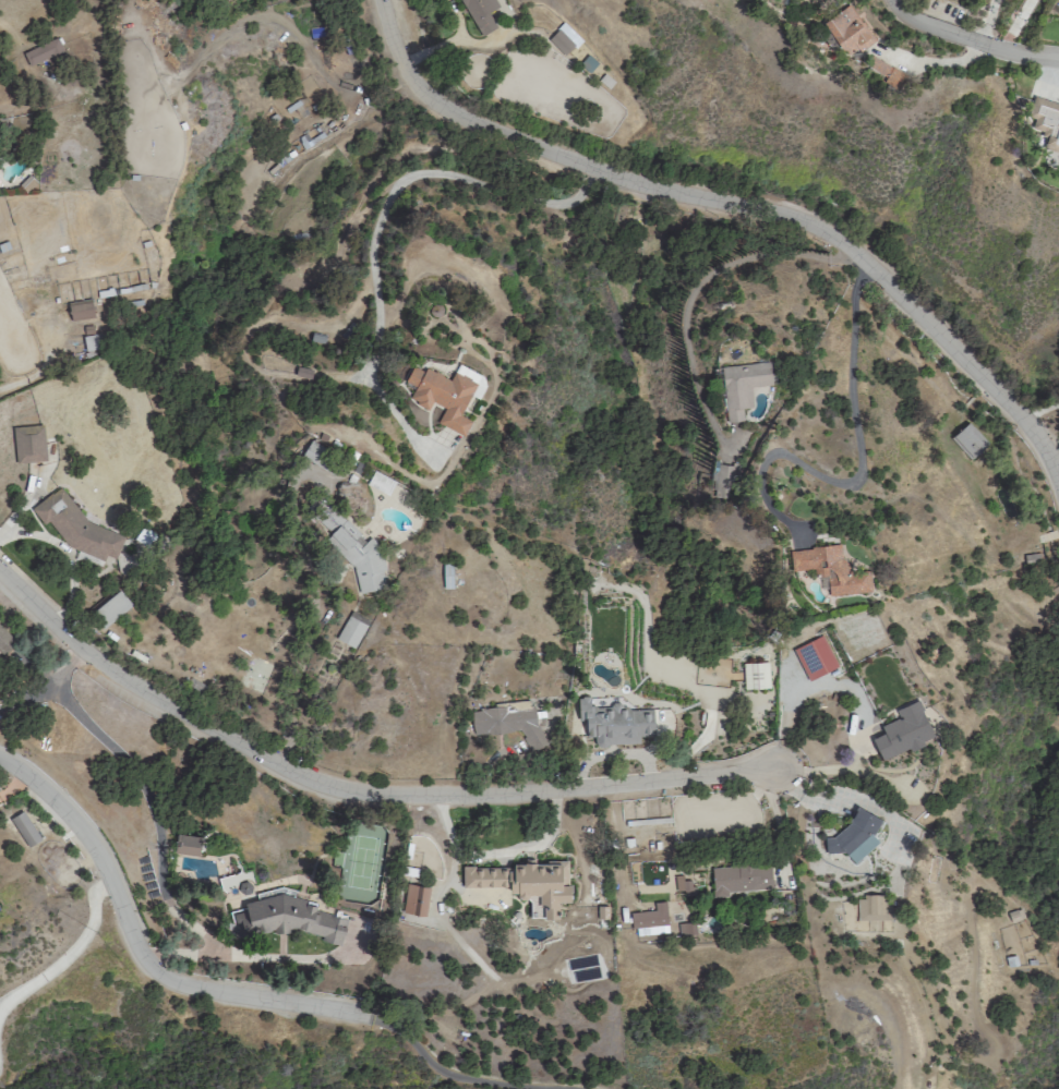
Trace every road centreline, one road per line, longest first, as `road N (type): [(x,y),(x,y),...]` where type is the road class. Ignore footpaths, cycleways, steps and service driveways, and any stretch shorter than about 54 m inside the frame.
road 1 (residential): [(381,0),(410,77),(447,114),(612,177),(795,221),(845,244),(1026,421),(1058,470)]
road 2 (residential): [(0,572),(123,681),(340,789),(418,797),(541,792),(785,771)]
road 3 (residential): [(0,763),(46,794),(91,844),(151,971),(185,988),(362,1015)]
road 4 (residential): [(893,0),(905,15),(986,47),(1058,58)]

